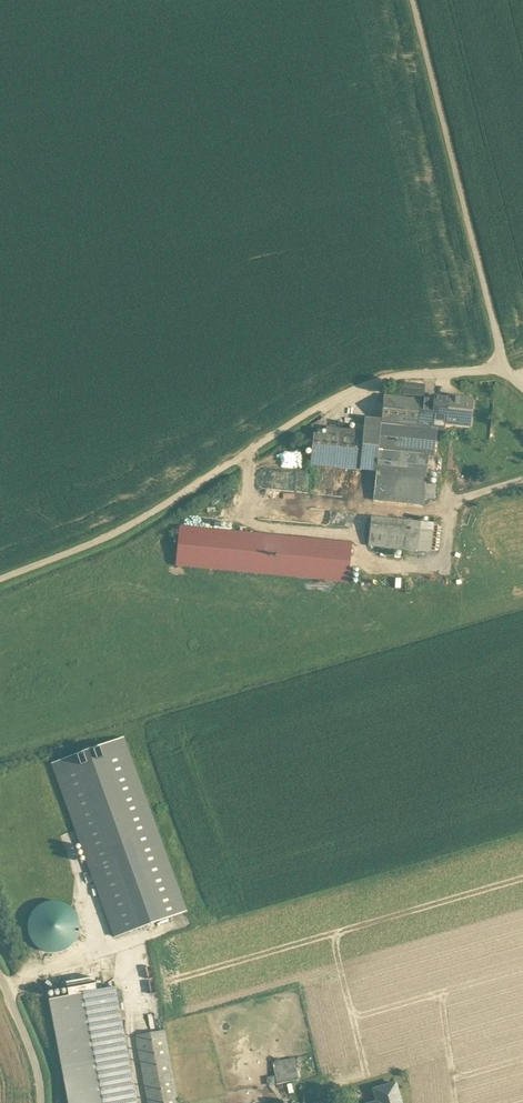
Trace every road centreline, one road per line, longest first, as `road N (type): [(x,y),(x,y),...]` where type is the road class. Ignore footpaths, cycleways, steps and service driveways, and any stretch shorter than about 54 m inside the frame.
road 1 (track): [(501,365),(366,379),(108,543),(0,582)]
road 2 (track): [(408,0),(501,365)]
road 3 (track): [(42,1102),(0,984)]

